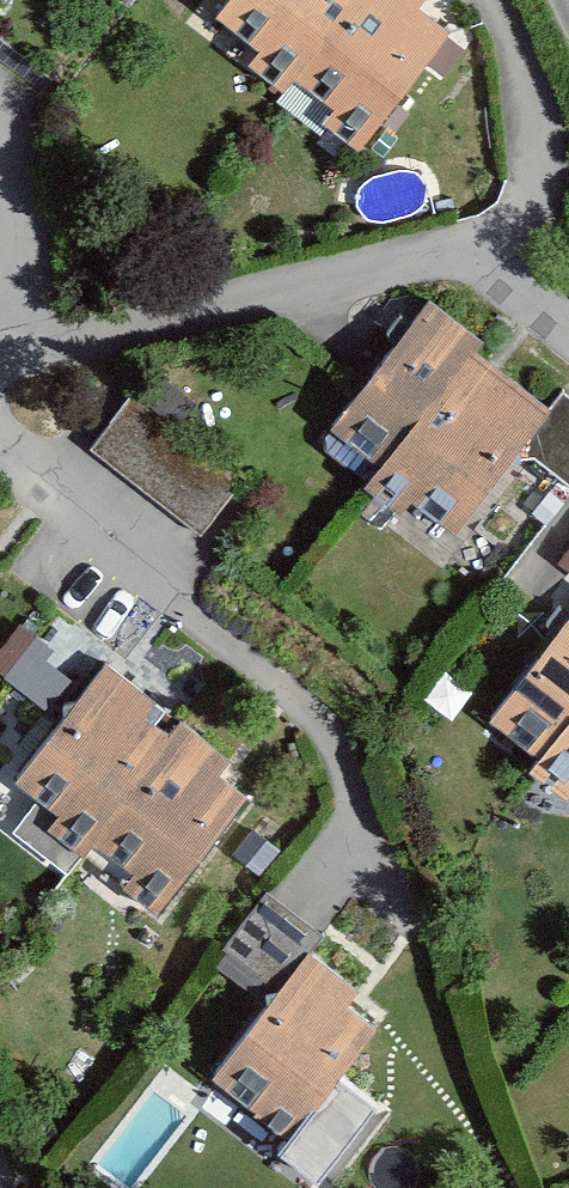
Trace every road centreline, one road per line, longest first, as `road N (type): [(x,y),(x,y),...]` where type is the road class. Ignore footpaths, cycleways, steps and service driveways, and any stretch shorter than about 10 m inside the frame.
road 1 (residential): [(487,276),(436,257),(0,362)]

